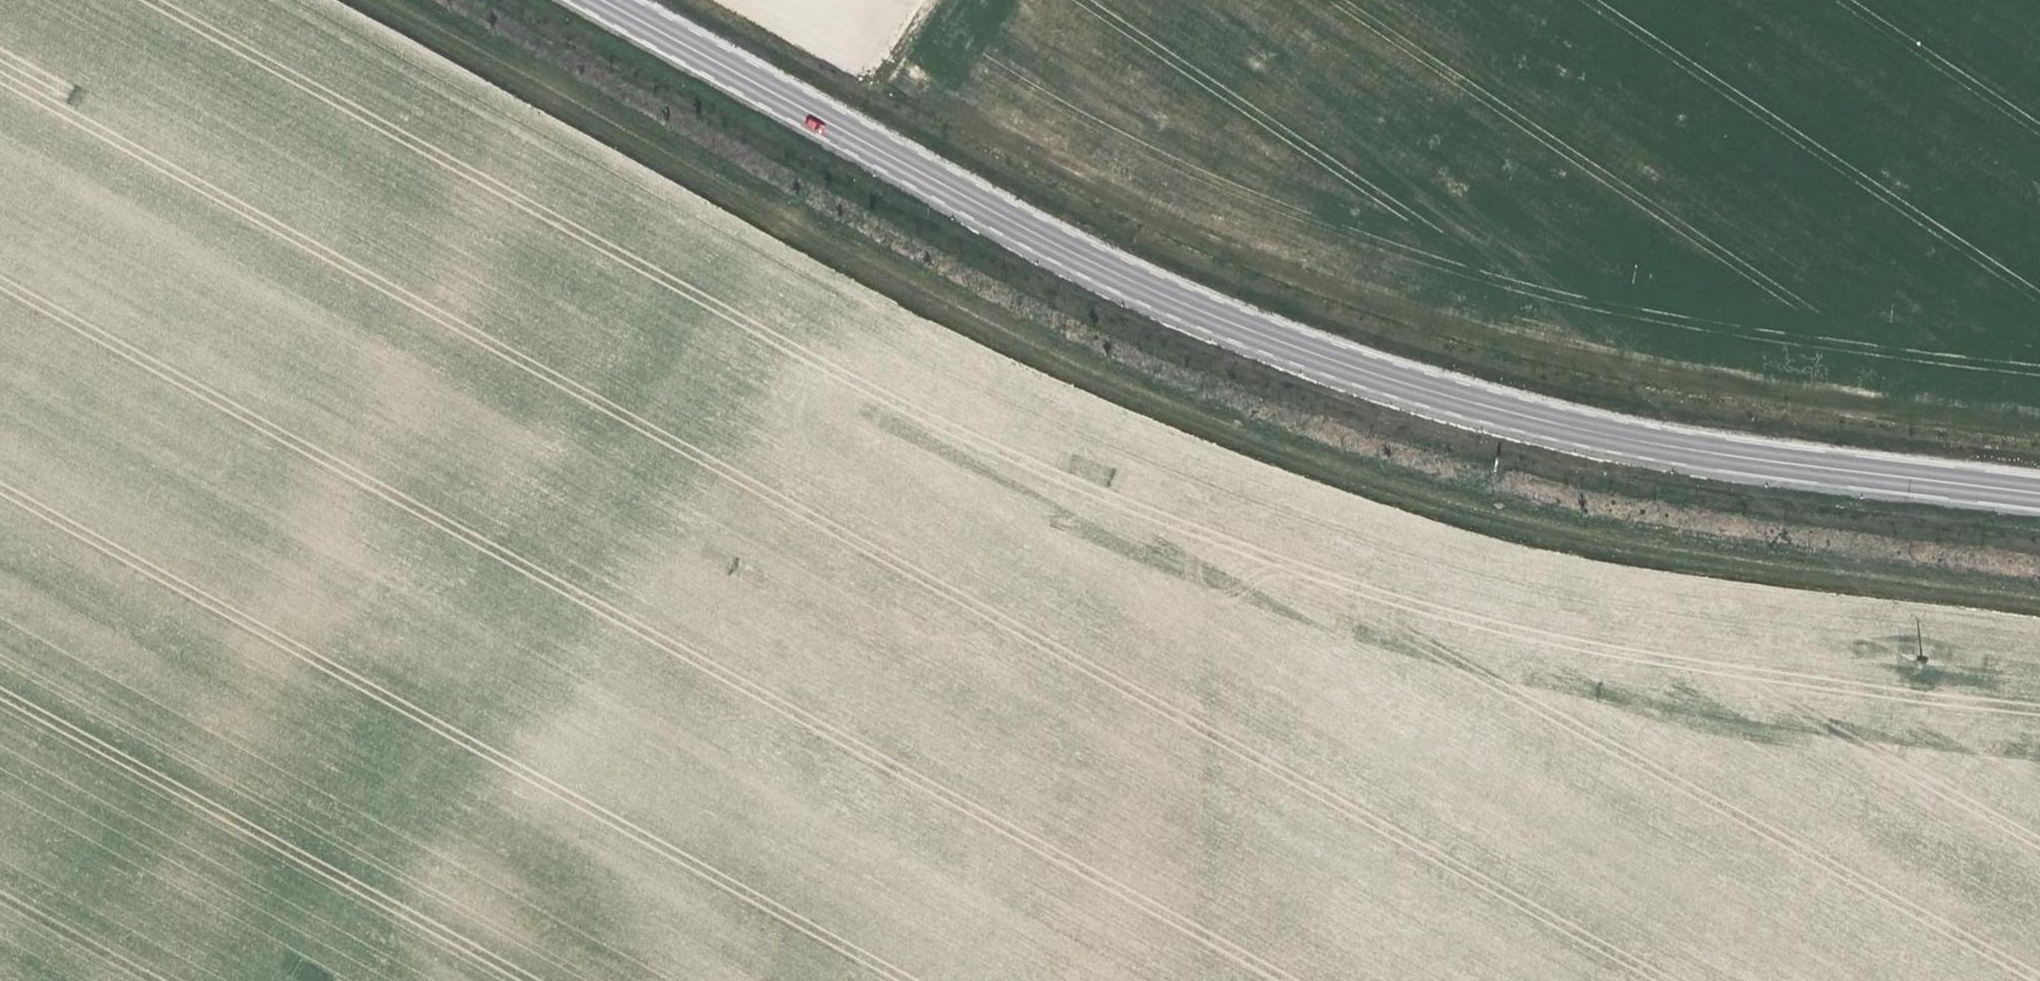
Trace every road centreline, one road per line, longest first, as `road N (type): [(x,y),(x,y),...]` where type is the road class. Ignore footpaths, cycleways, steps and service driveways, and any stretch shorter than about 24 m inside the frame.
road 1 (secondary): [(570,0),(997,232),(1301,356),(1555,434),(2039,493)]
road 2 (track): [(836,145),(933,0)]

